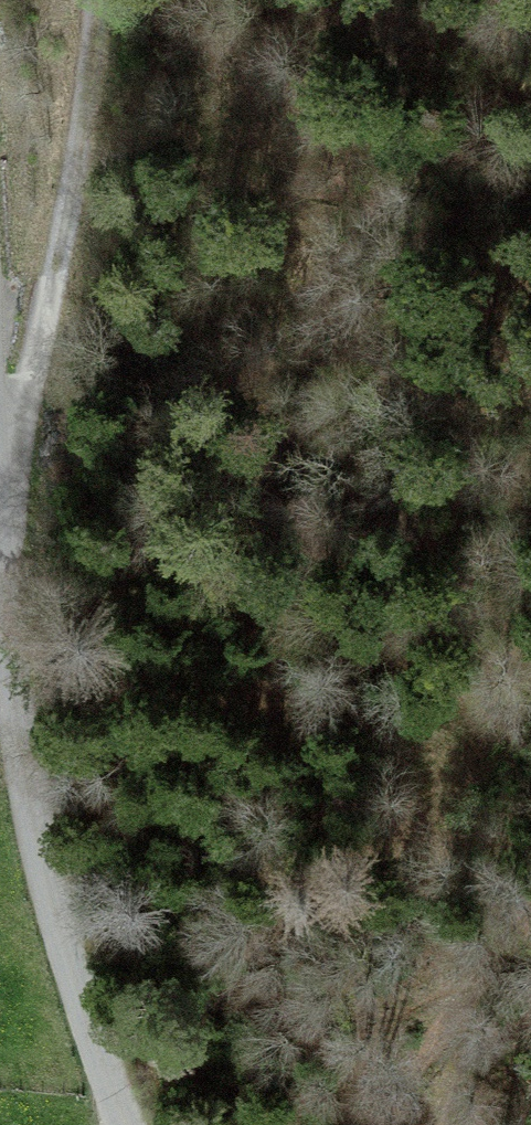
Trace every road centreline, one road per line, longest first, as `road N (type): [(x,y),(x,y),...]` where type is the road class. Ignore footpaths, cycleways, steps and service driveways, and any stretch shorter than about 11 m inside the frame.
road 1 (unclassified): [(0,517),(62,952),(120,1124)]
road 2 (track): [(81,0),(76,83),(0,512)]
road 3 (track): [(530,907),(378,1124)]

